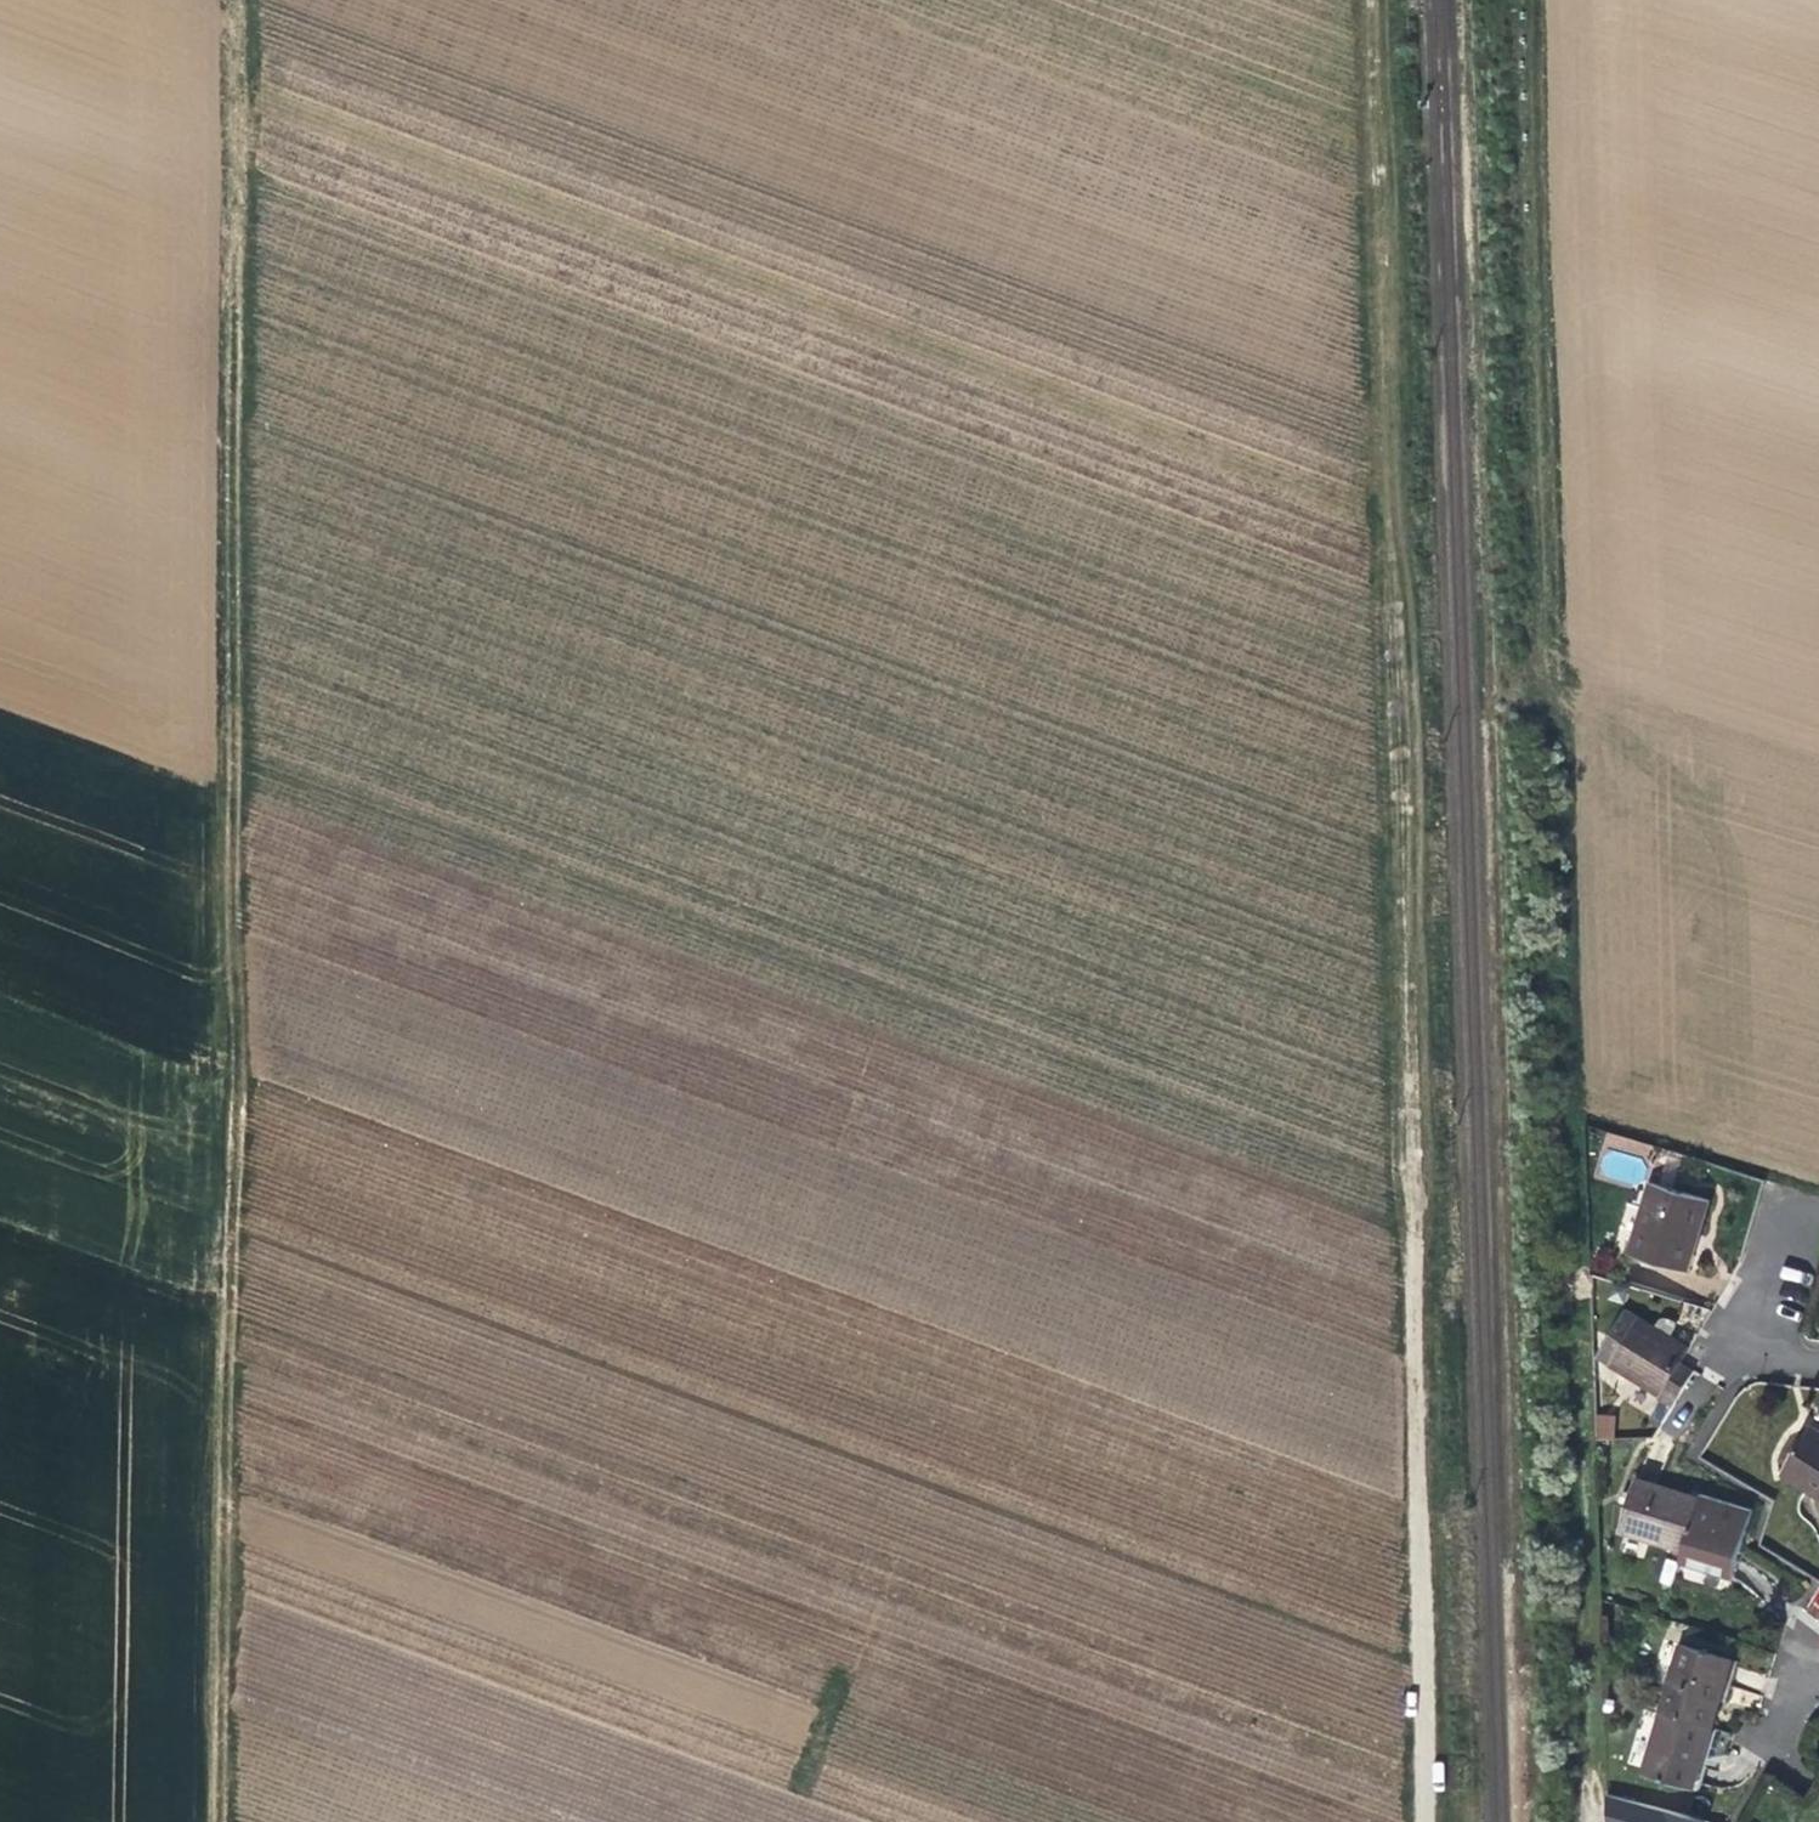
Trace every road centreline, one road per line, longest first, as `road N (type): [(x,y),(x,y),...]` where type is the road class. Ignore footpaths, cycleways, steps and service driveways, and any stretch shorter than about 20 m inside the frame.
road 1 (track): [(1421,1821),(1366,0)]
road 2 (track): [(229,0),(232,1014),(208,1821)]
road 3 (track): [(1594,1797),(1574,1127)]
road 4 (residential): [(1818,1363),(1738,1351),(1790,1200)]

